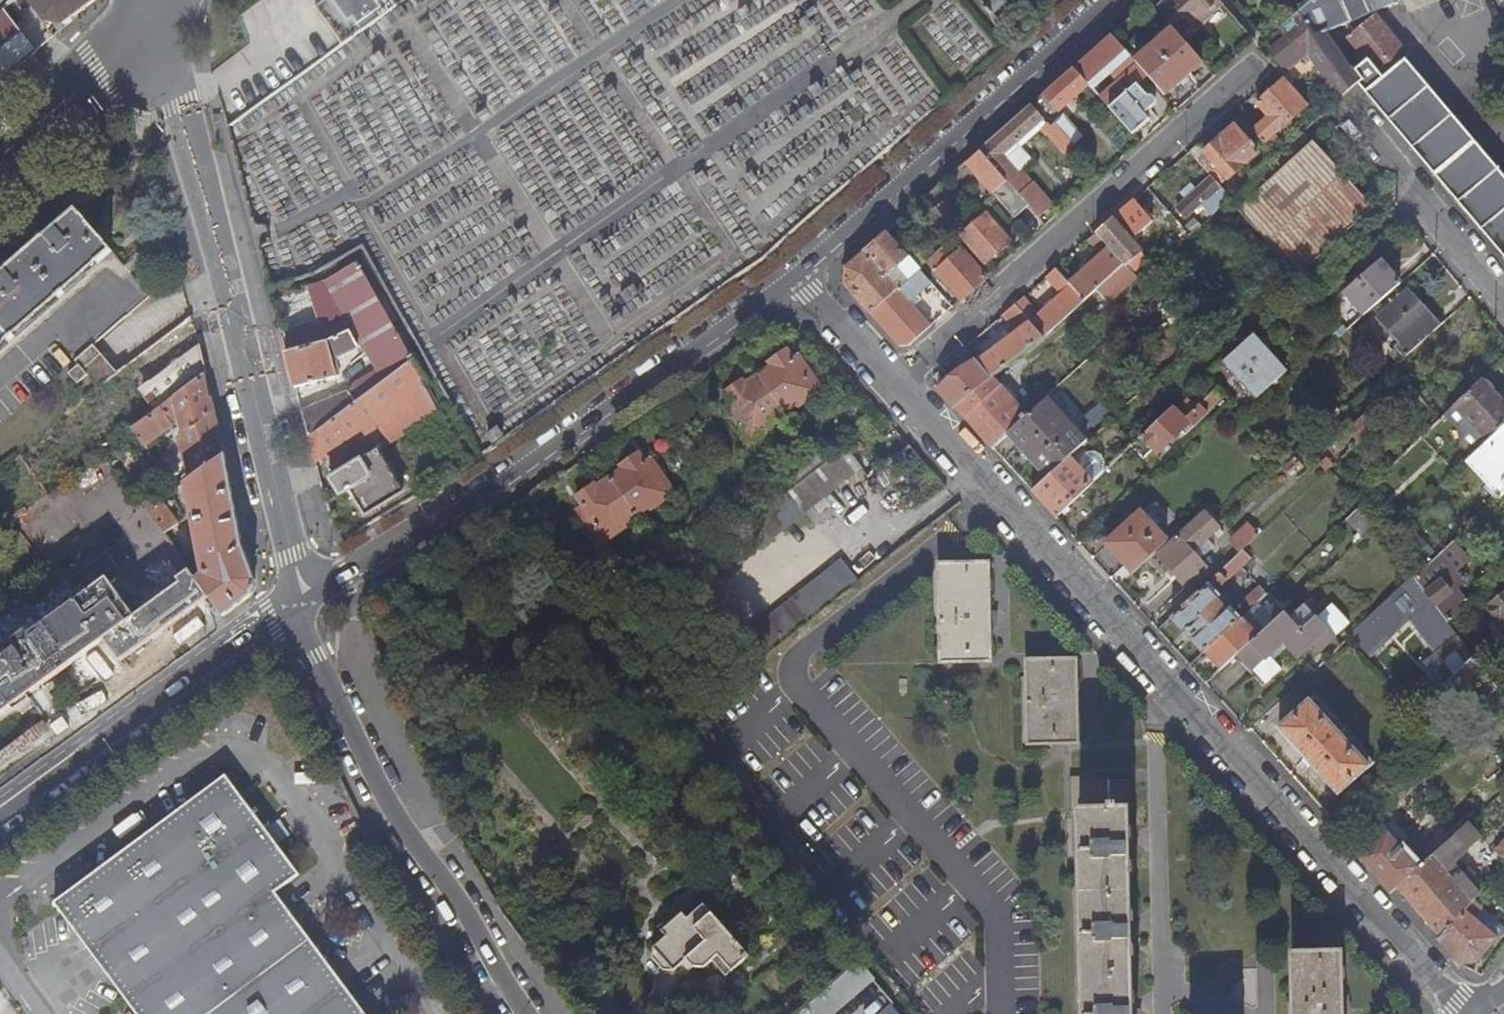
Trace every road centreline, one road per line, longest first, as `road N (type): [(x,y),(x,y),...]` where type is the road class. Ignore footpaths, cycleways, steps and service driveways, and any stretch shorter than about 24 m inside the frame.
road 1 (residential): [(793,275),(1465,1013)]
road 2 (secondary): [(157,20),(300,599)]
road 3 (tertiary): [(300,599),(793,275)]
road 4 (unknown): [(895,384),(1259,66)]
road 5 (secondary): [(300,599),(318,655),(390,799),(530,1013)]
road 6 (tertiary): [(793,275),(1113,0)]
road 7 (residential): [(0,818),(300,599)]
road 8 (residential): [(1342,123),(1503,314)]
road 9 (tertiary): [(157,20),(0,156)]

